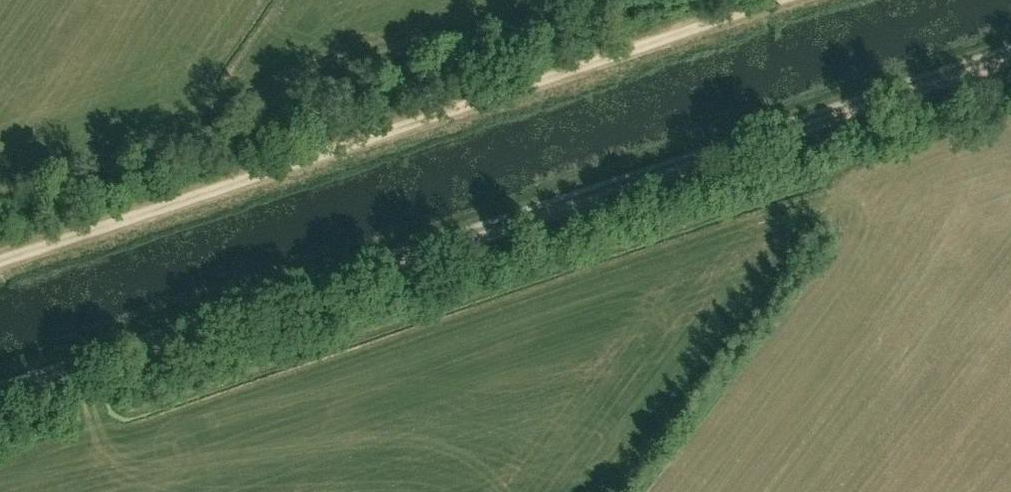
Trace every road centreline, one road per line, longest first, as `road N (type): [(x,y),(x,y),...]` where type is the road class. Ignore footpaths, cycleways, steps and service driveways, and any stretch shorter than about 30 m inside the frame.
road 1 (track): [(0,400),(1010,60)]
road 2 (track): [(769,0),(0,258)]

